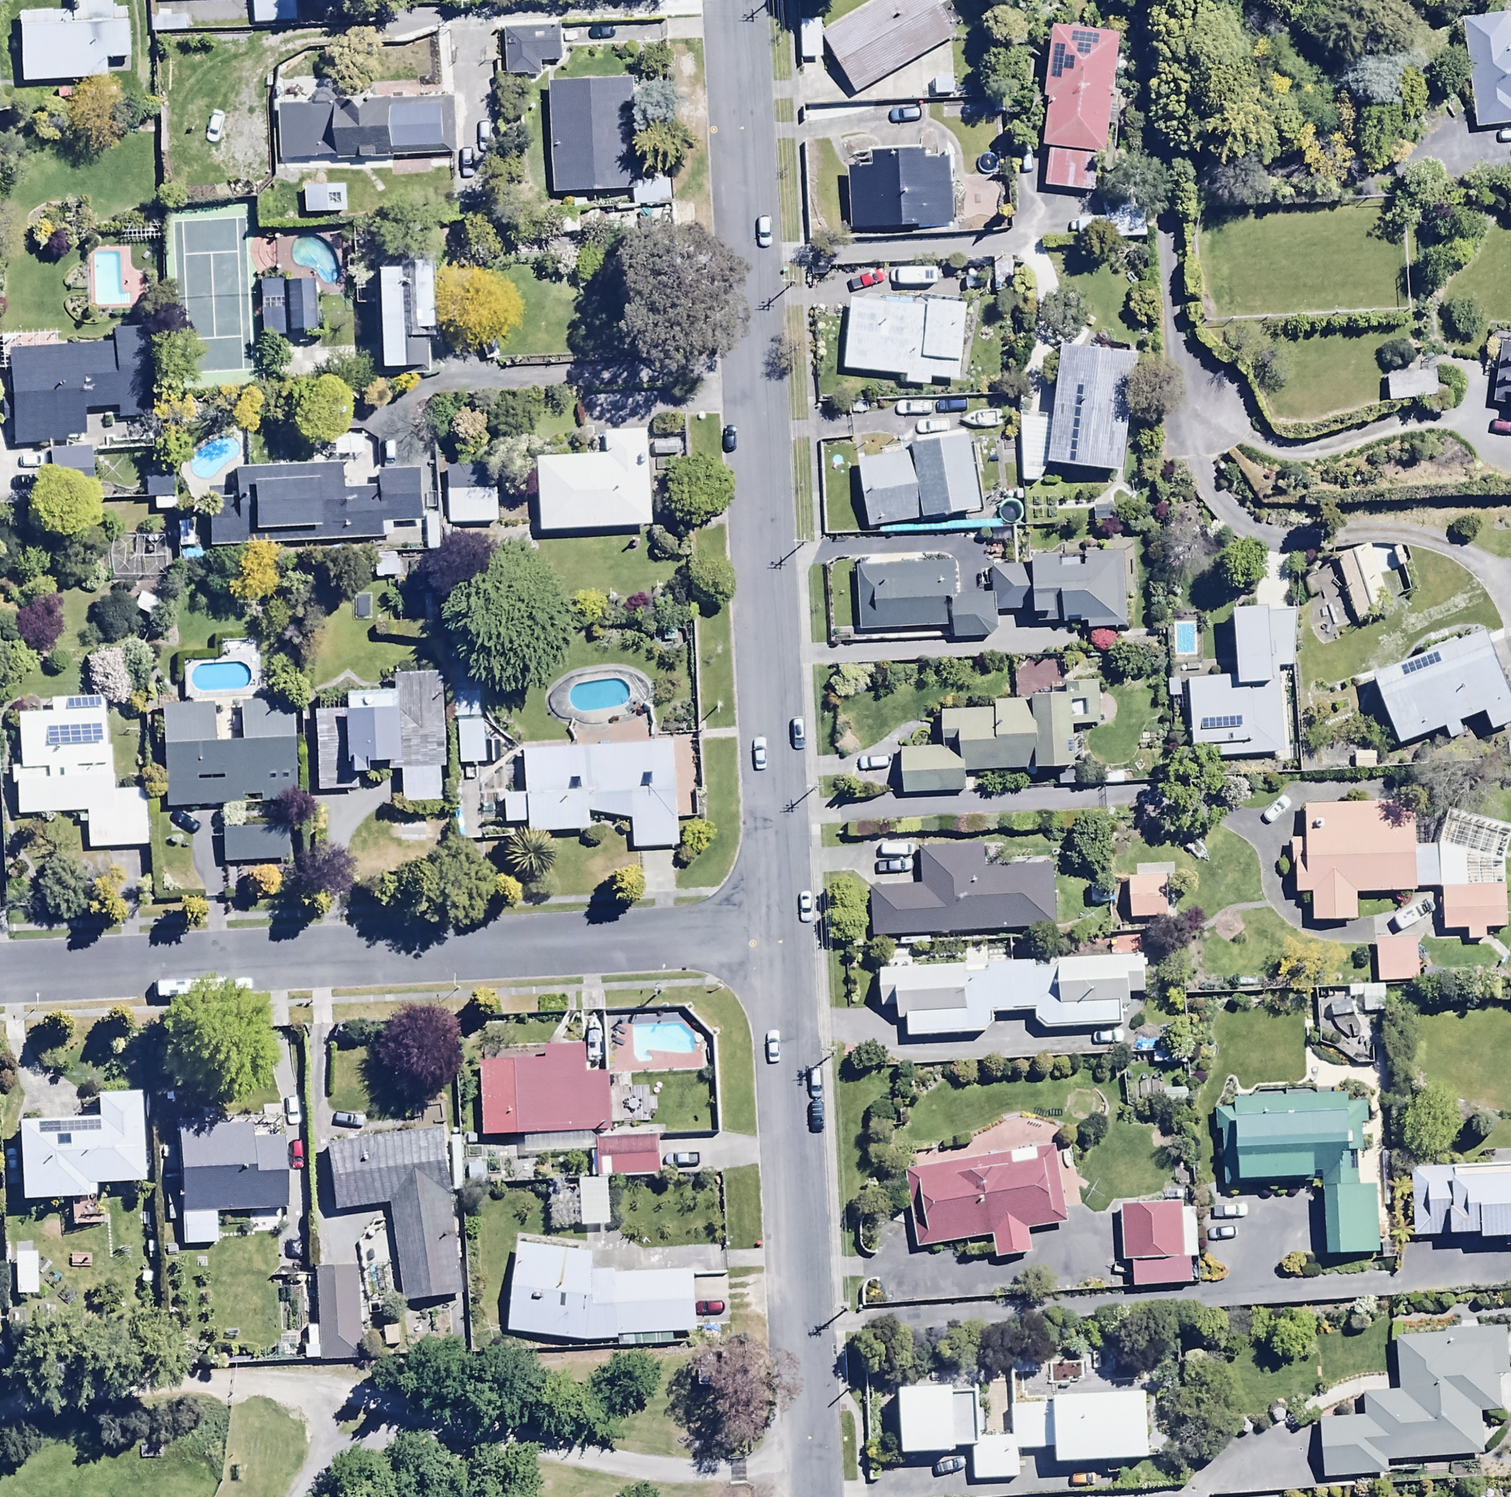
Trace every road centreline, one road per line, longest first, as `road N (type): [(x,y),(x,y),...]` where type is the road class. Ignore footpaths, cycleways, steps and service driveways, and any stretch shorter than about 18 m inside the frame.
road 1 (residential): [(780,935),(733,0)]
road 2 (residential): [(780,935),(0,975)]
road 3 (residential): [(807,1496),(780,935)]

